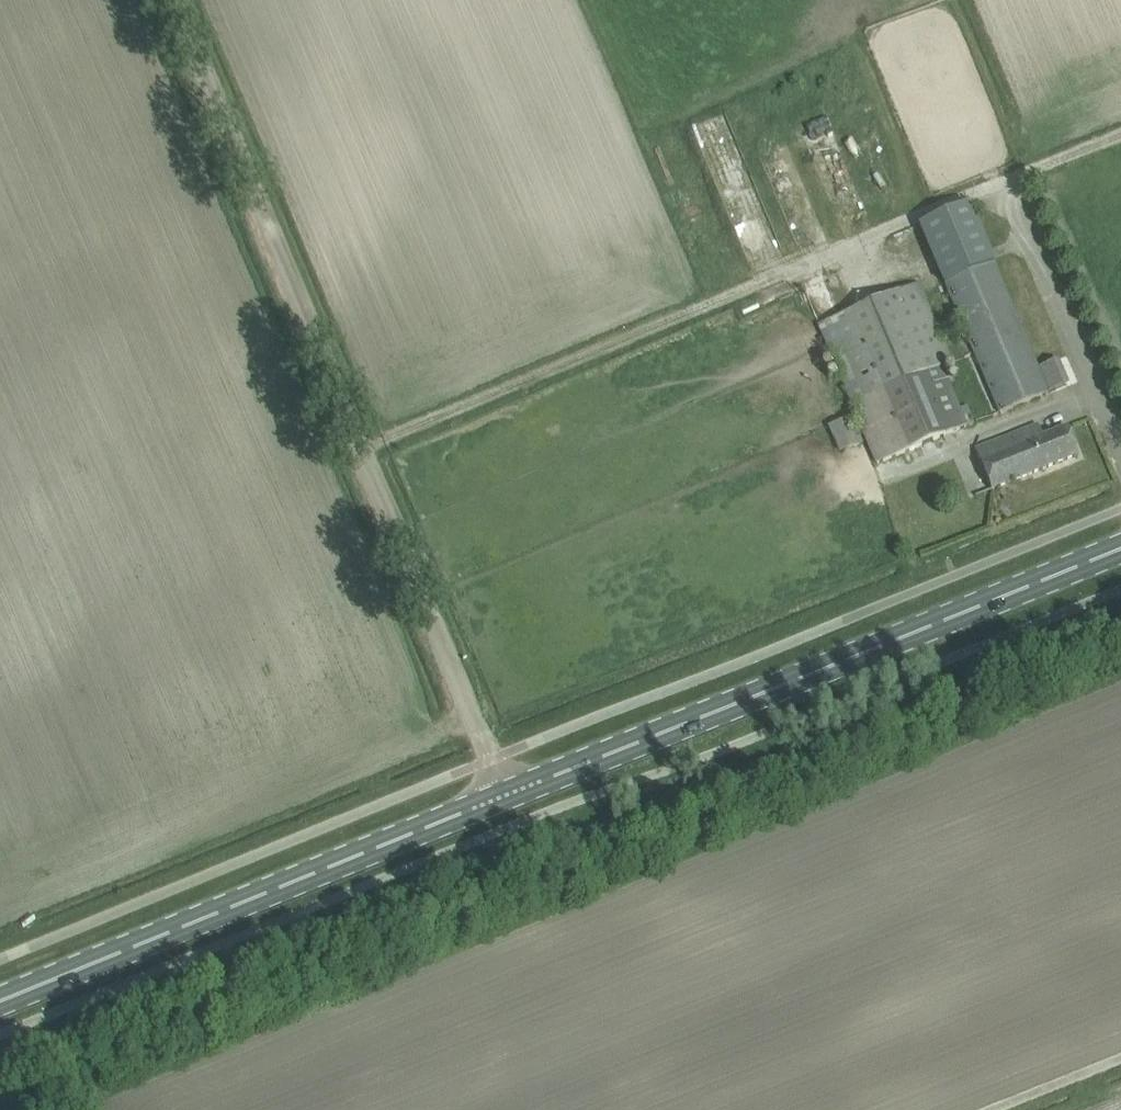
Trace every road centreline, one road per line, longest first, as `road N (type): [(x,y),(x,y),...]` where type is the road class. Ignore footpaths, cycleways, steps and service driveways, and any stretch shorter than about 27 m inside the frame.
road 1 (primary): [(0,1002),(1120,547)]
road 2 (track): [(511,795),(376,506),(164,0)]
road 3 (track): [(1120,136),(351,446)]
road 4 (track): [(1120,1062),(1001,1109)]

